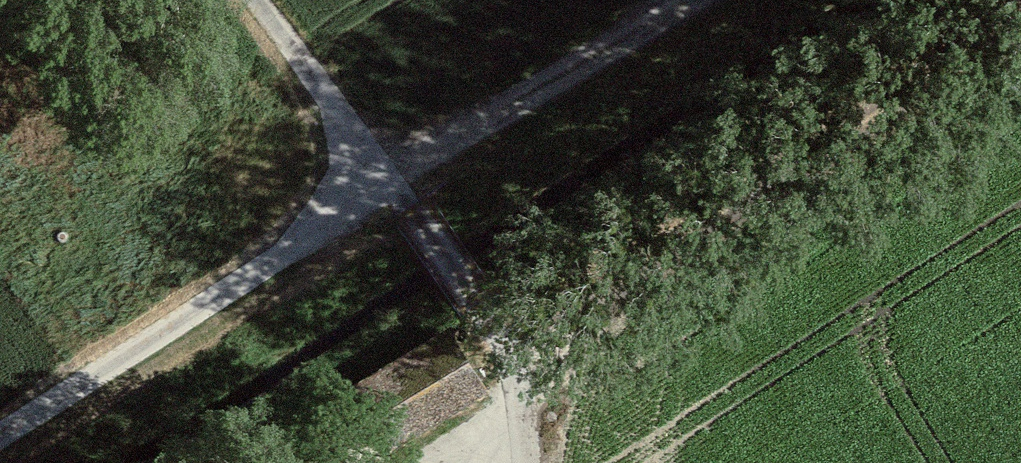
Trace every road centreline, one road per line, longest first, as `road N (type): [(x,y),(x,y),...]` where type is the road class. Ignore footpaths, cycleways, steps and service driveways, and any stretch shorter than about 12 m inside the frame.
road 1 (track): [(1020,22),(634,265),(518,363)]
road 2 (track): [(389,179),(0,439)]
road 3 (track): [(675,0),(389,179)]
road 4 (track): [(389,179),(518,363),(527,462)]
road 5 (track): [(259,0),(389,179)]

